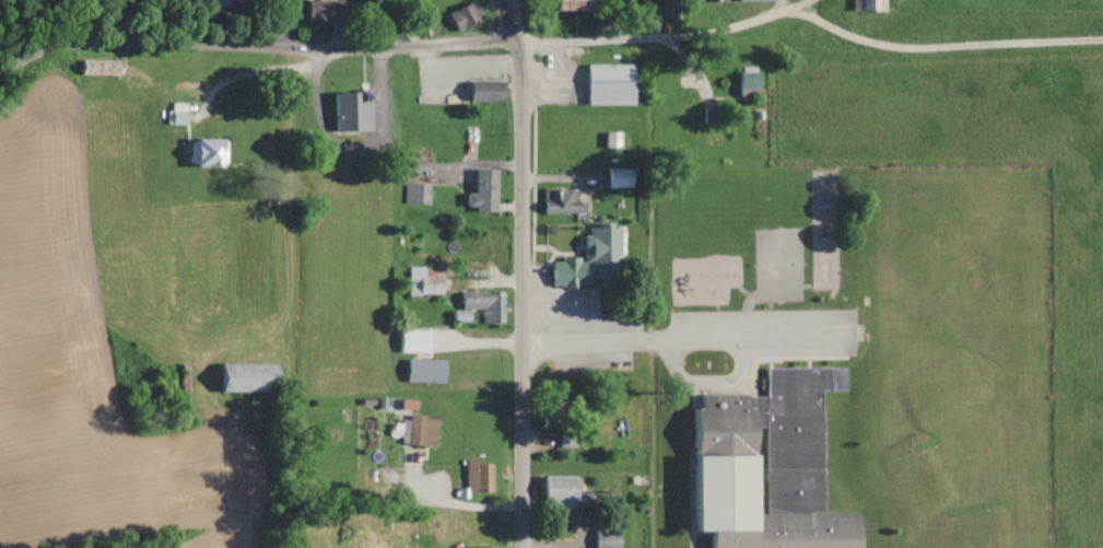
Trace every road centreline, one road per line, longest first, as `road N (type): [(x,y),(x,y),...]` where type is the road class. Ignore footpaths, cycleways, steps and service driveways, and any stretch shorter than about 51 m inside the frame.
road 1 (residential): [(0,69),(32,48),(85,38),(279,49),(653,37),(808,8)]
road 2 (residential): [(518,547),(516,43)]
road 3 (residential): [(837,333),(516,340)]

